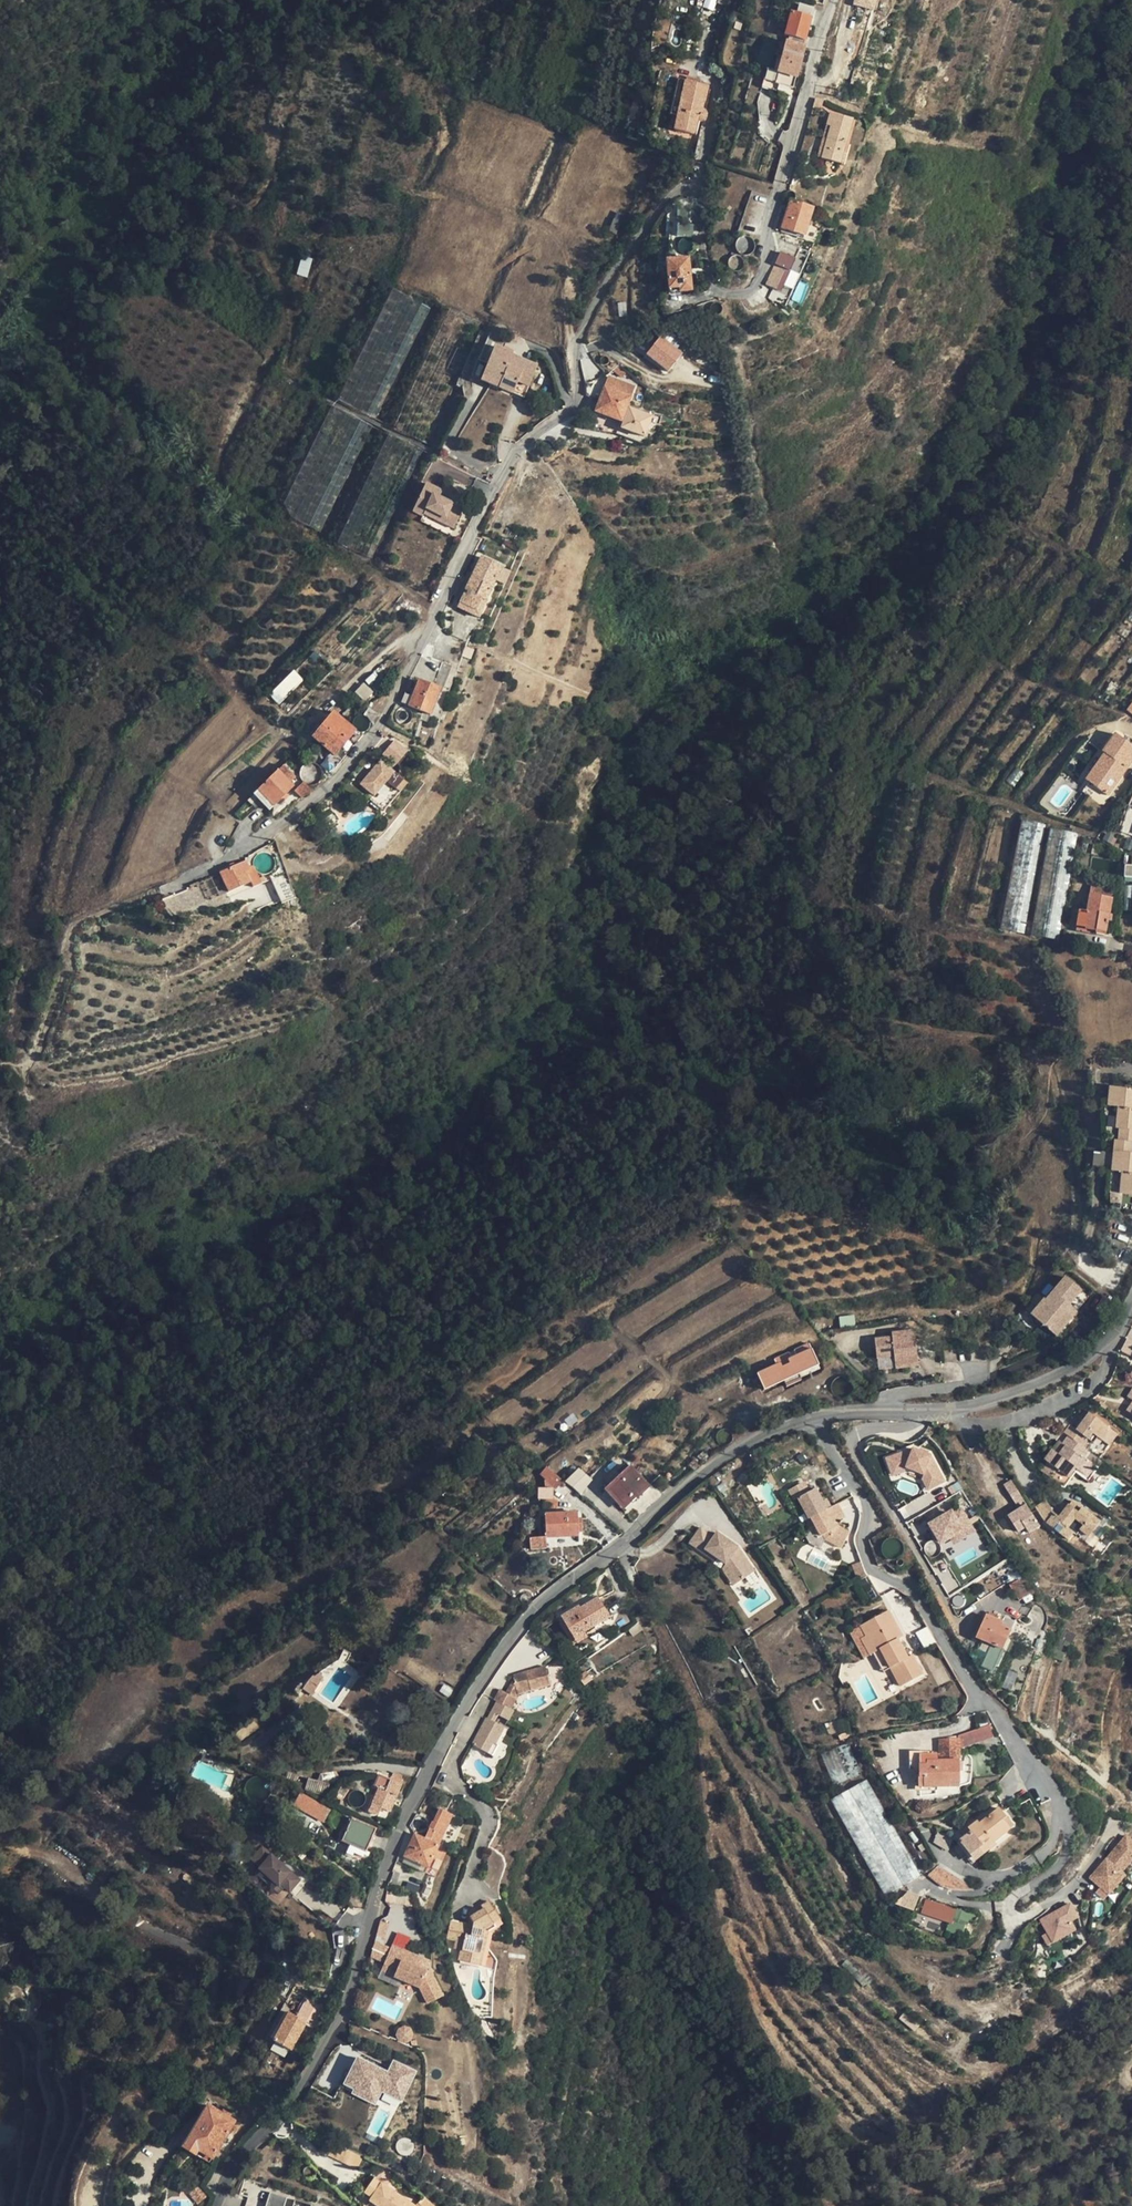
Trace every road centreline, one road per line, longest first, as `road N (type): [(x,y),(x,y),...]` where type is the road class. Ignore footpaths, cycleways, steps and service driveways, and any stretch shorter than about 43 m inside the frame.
road 1 (residential): [(832,0),(758,286),(734,295),(718,289),(702,194),(692,189),(673,196),(619,265),(577,341),(578,404),(513,457),(380,730),(339,784),(169,891)]
road 2 (unclassified): [(218,2205),(230,2173),(287,2108),(350,2001),(404,1822),(510,1639),(558,1587),(621,1544),(691,1478),(781,1427),(815,1418)]
road 3 (residential): [(1057,1798),(970,1689),(918,1595),(872,1567),(864,1543),(866,1497),(815,1418)]
road 4 (residential): [(945,1409),(994,1425),(1084,1393),(1109,1367),(1113,1335)]
road 5 (unclassified): [(945,1409),(1053,1378),(1113,1335)]
road 6 (unclassified): [(815,1418),(945,1409)]

